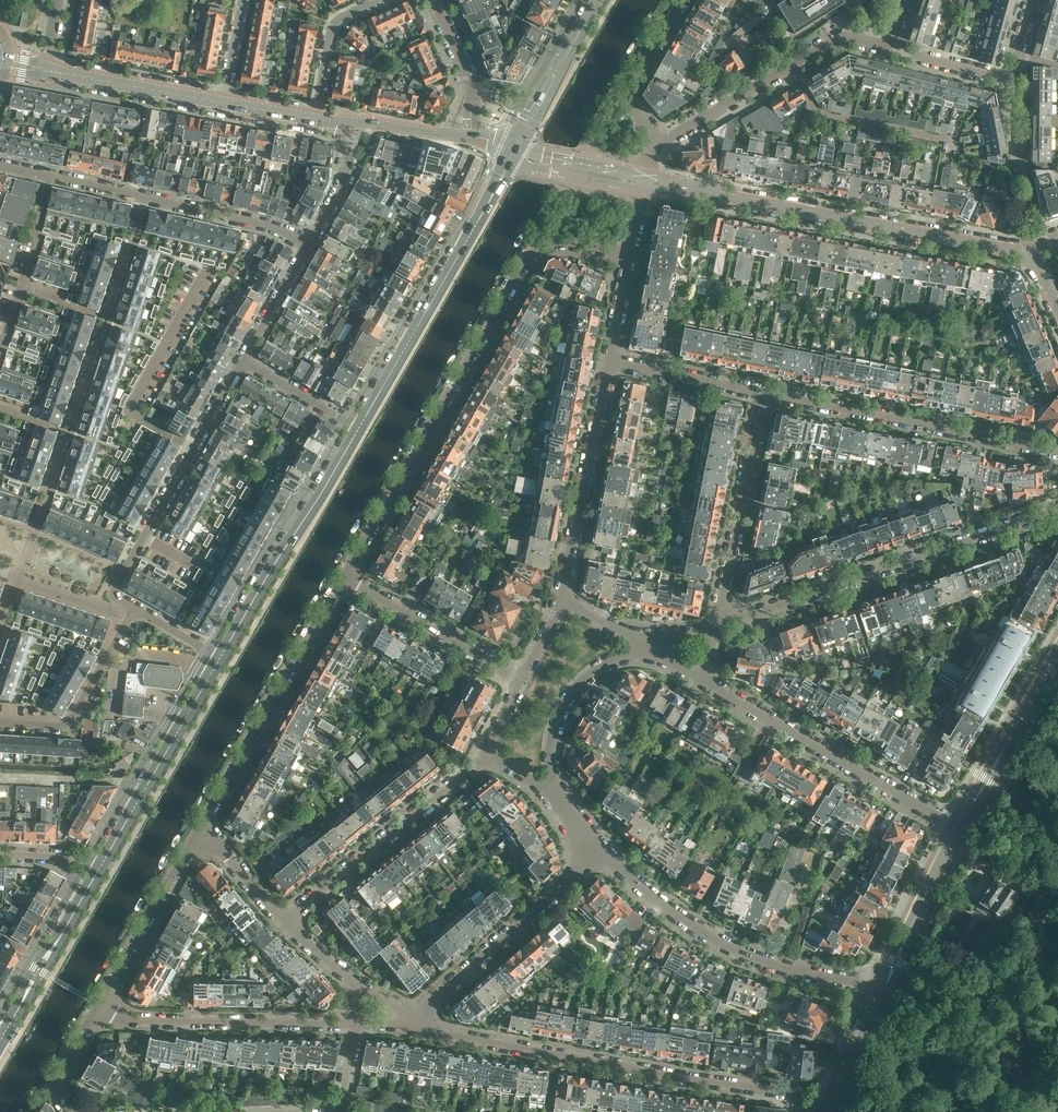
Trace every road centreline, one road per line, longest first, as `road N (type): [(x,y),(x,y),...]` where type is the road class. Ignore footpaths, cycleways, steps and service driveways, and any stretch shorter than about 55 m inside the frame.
road 1 (residential): [(836,1097),(404,1027)]
road 2 (residential): [(347,580),(533,252)]
road 3 (residential): [(724,622),(1057,512)]
road 4 (tertiary): [(1038,253),(707,191)]
road 5 (residential): [(887,984),(808,970),(715,940),(604,852)]
road 6 (secondary): [(359,427),(514,150)]
road 7 (residential): [(242,358),(109,595),(134,609)]
road 8 (residential): [(1057,455),(765,394)]
road 9 (residential): [(202,830),(347,580)]
road 10 (residential): [(960,828),(713,684)]
road 11 (secondary): [(225,661),(359,427)]
road 12 (residential): [(314,232),(51,173)]
road 13 (residential): [(404,1027),(604,852)]
road 14 (residential): [(102,1007),(124,1019),(360,1027)]
road 15 (residential): [(283,921),(482,759)]
road 16 (residential): [(565,600),(611,358)]
road 17 (secondary): [(103,867),(225,661)]
road 18 (residential): [(724,622),(765,394)]
road 19 (residential): [(565,803),(552,744),(565,699),(604,664),(646,644)]
road 20 (residential): [(0,727),(63,731),(134,609)]
road 21 (residential): [(102,1007),(202,830)]
road 22 (secondary): [(0,1042),(103,867)]
road 23 (residential): [(524,678),(347,580)]
road 24 (tertiary): [(960,828),(1057,652)]
road 25 (residential): [(0,352),(51,173)]
road 26 (tertiary): [(223,103),(48,69)]
road 27 (secondary): [(514,150),(599,0)]
road 28 (tertiary): [(887,984),(960,828)]
road 29 (residential): [(655,144),(630,93),(685,0)]
road 30 (residential): [(765,394),(611,358)]
road 31 (residential): [(655,144),(791,67)]
road 32 (residential): [(315,120),(333,33),(343,17),(380,0)]
road 33 (residential): [(314,232),(242,358)]
road 34 (residential): [(471,136),(471,75),(437,0)]
road 35 (tertiary): [(514,150),(529,167),(642,188)]
road 36 (residential): [(359,427),(242,358)]
road 37 (tertiary): [(644,174),(514,150)]
road 38 (residential): [(81,1111),(64,1104),(56,1087),(102,1007)]
road 39 (residential): [(1010,78),(890,43)]
road 40 (tertiary): [(836,1097),(887,984)]
road 41 (tertiary): [(471,136),(349,123)]
road 42 (residential): [(283,921),(202,830)]

